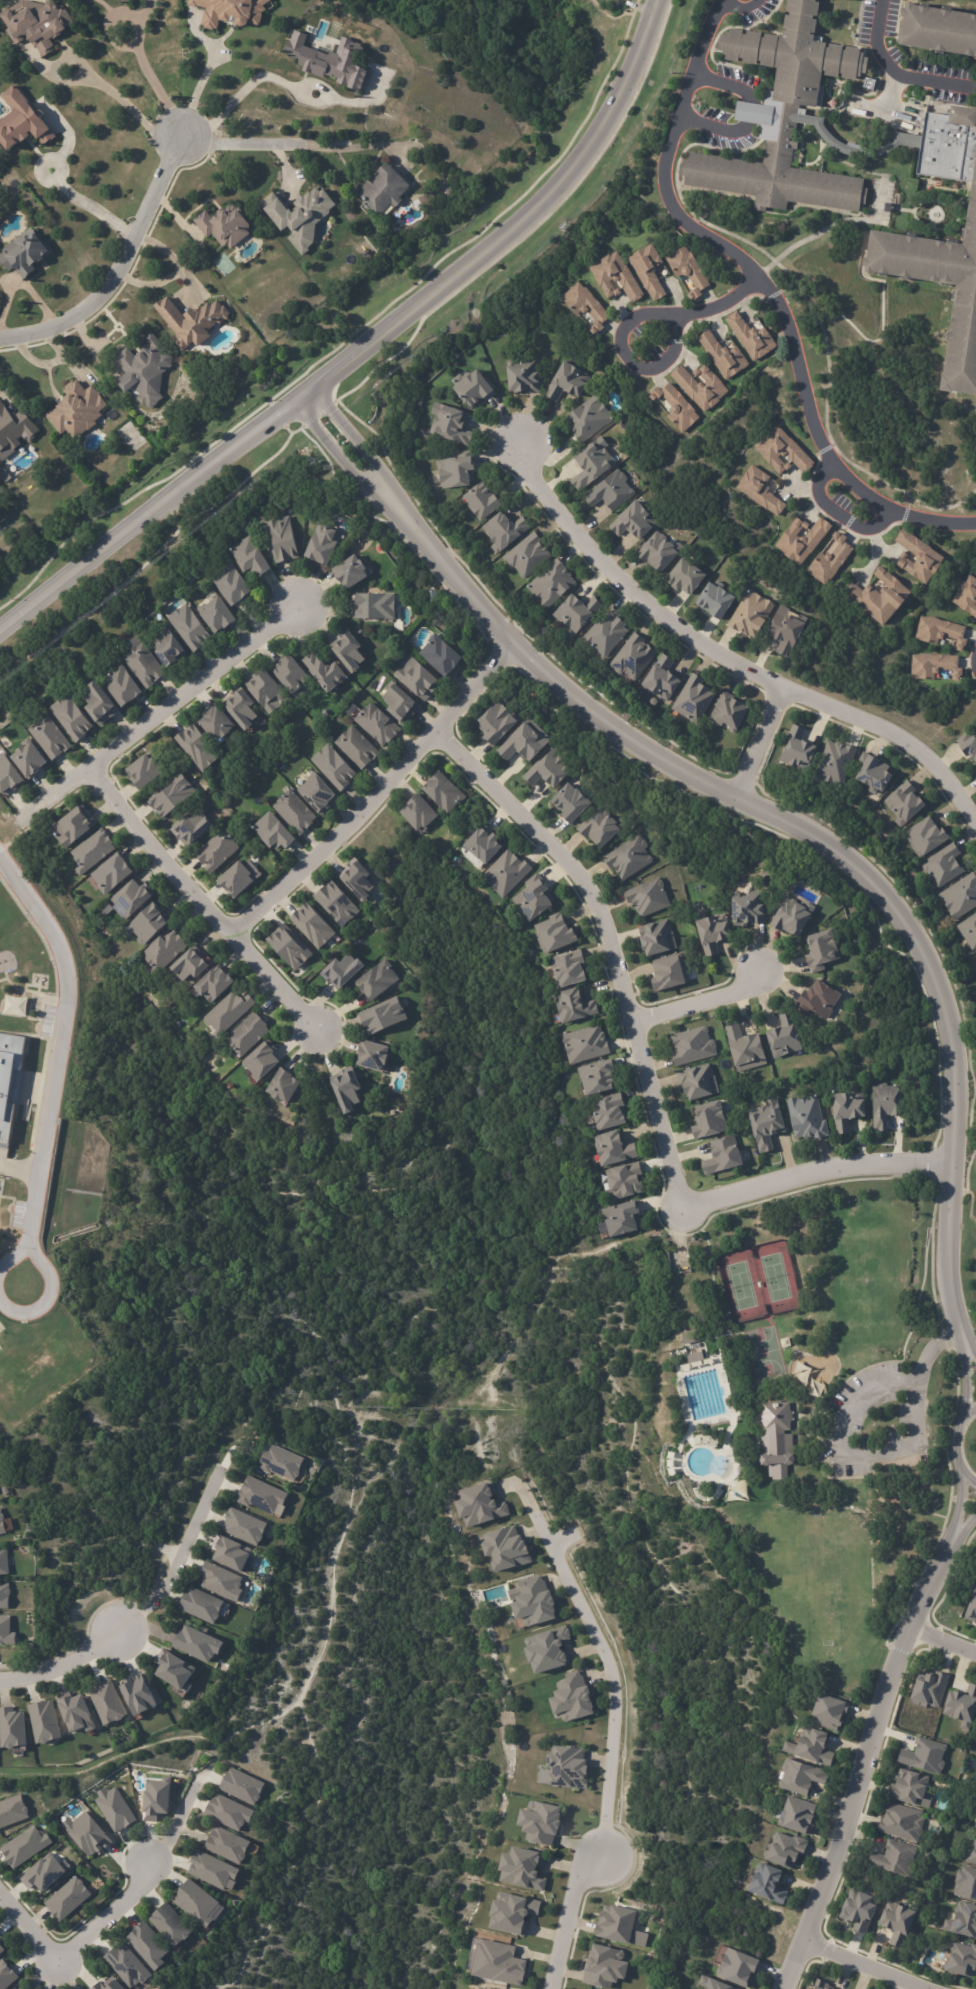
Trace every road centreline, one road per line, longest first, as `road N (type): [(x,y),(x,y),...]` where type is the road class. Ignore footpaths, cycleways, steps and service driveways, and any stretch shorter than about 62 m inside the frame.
road 1 (residential): [(391,503),(551,681),(639,747),(835,851),(877,887),(913,937),(931,970),(952,1051),(945,1264),(963,1339)]
road 2 (tertiary): [(0,634),(556,188),(600,133),(654,0)]
road 3 (residential): [(949,1163),(816,1172),(683,1210),(597,906),(545,840),(432,733)]
road 4 (residential): [(975,523),(888,511),(855,490),(819,442),(777,303),(747,265),(671,207),(662,174),(672,128),(721,0)]
road 5 (residential): [(975,827),(937,770),(899,739),(733,666),(627,589),(537,490),(511,453),(521,442)]
road 6 (residential): [(955,1537),(897,1665),(787,1988)]
road 7 (residential): [(511,645),(230,936)]
road 8 (residential): [(318,1035),(89,770)]
road 9 (residential): [(297,609),(21,822)]
road 10 (residential): [(183,131),(131,252),(101,298),(66,324),(0,343)]
road 11 (residential): [(756,276),(717,304),(627,321),(619,336),(630,363),(665,362),(679,316)]
road 12 (residential): [(147,1858),(146,1878),(54,1964),(0,1897)]
road 13 (residential): [(183,131),(208,143),(400,150),(399,160)]
road 14 (residential): [(114,1640),(169,1573),(227,1448)]
road 15 (residential): [(632,1023),(735,992),(752,984),(757,966)]
road 16 (residential): [(391,503),(370,458),(311,384)]
road 17 (residential): [(290,401),(343,464),(391,503)]
road 18 (residential): [(560,1988),(598,1851)]
road 19 (residential): [(879,0),(874,30),(883,59),(907,76),(956,84)]
road 20 (residential): [(928,1988),(806,1943)]
road 21 (residential): [(830,462),(817,486),(822,503),(861,527),(874,527),(888,511)]
road 22 (residential): [(114,1640),(55,1671),(0,1682)]

